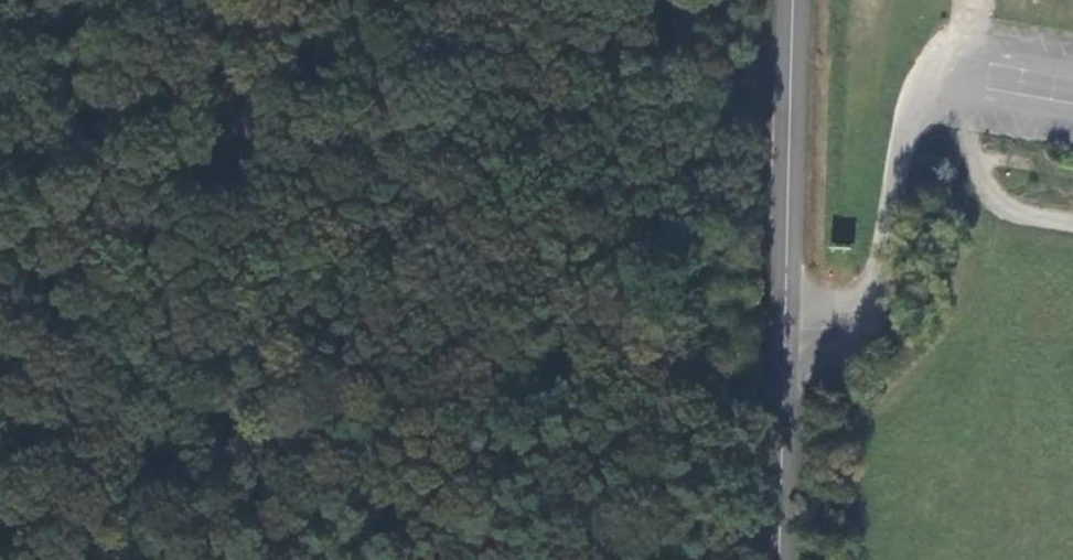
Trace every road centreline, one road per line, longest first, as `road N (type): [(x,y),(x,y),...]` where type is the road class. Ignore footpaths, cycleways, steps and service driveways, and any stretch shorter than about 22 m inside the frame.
road 1 (track): [(234,127),(266,464),(308,559)]
road 2 (secondary): [(797,0),(788,329)]
road 3 (unclassified): [(788,329),(832,326),(866,291),(920,87)]
road 4 (track): [(0,181),(134,161),(234,127)]
road 5 (secondary): [(788,329),(781,559)]
road 6 (track): [(203,0),(234,127)]

